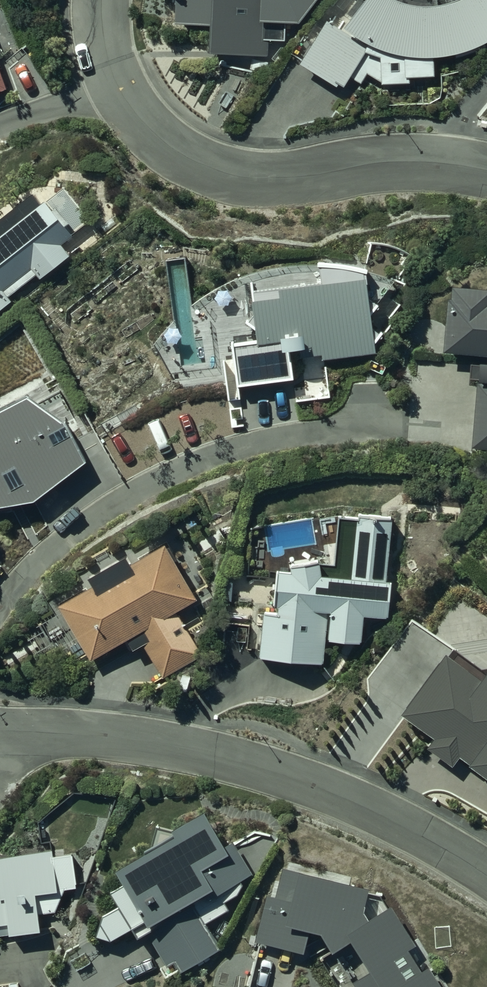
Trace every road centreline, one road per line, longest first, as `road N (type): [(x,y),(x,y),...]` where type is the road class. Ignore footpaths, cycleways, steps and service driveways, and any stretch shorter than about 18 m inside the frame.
road 1 (residential): [(486,877),(386,818),(258,763),(85,732),(0,746)]
road 2 (residential): [(486,170),(396,161),(255,178),(186,157),(120,90),(100,0)]

